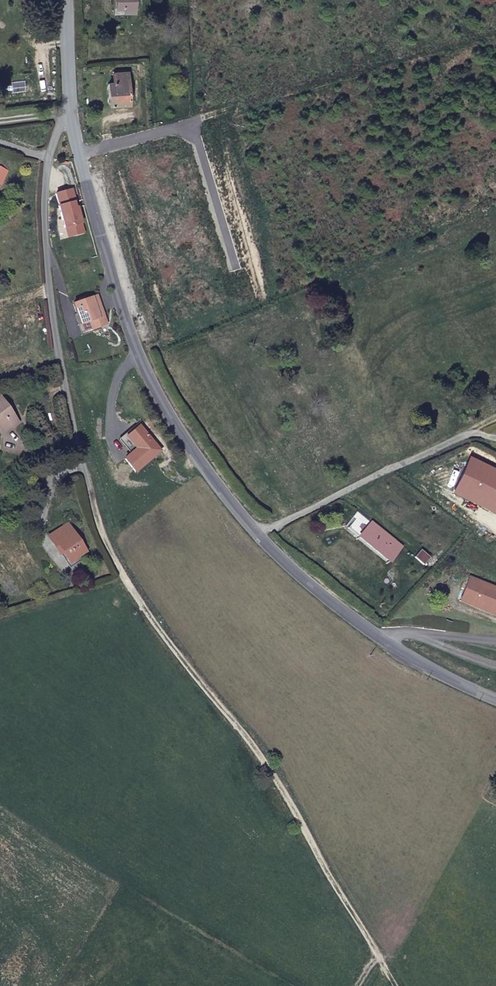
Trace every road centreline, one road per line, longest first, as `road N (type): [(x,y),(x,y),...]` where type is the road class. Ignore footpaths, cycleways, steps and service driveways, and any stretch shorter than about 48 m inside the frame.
road 1 (track): [(87,483),(117,564),(157,628),(238,724),(399,985)]
road 2 (residential): [(256,535),(192,447),(143,358),(95,224),(72,113)]
road 3 (residential): [(72,113),(53,154),(48,217),(61,362),(87,483)]
road 4 (residential): [(495,703),(386,649),(256,535)]
road 5 (residential): [(495,435),(476,428),(256,535)]

